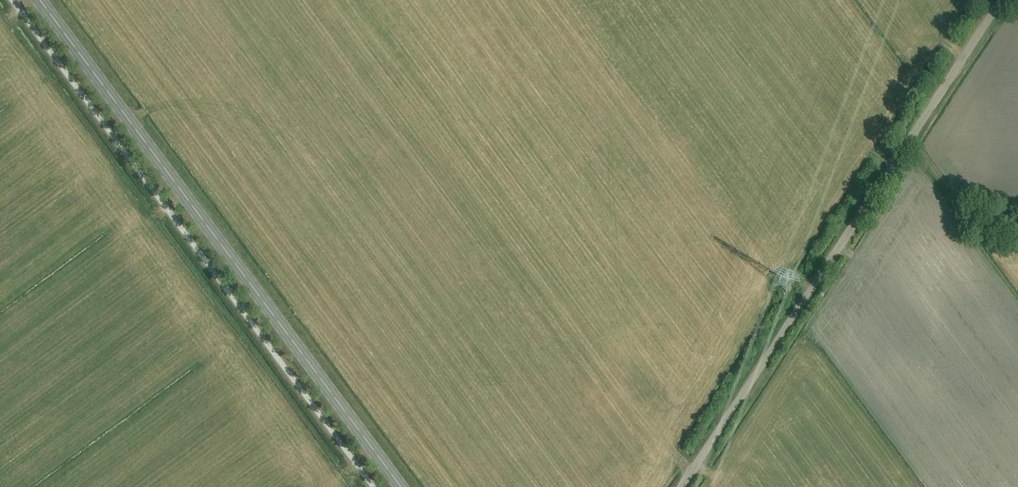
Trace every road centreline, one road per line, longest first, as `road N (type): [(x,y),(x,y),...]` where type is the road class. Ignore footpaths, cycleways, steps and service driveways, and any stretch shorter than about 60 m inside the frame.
road 1 (primary): [(402,486),(42,0)]
road 2 (unclassified): [(681,486),(1001,0)]

